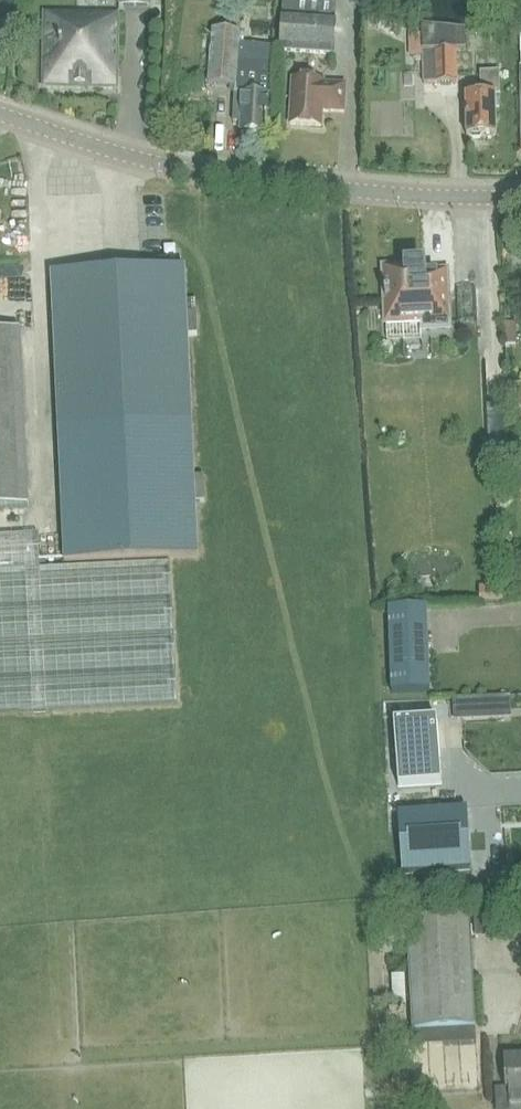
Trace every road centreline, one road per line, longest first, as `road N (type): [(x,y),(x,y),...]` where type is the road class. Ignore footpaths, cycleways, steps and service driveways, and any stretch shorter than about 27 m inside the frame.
road 1 (unclassified): [(520,198),(241,179),(118,152),(0,113)]

